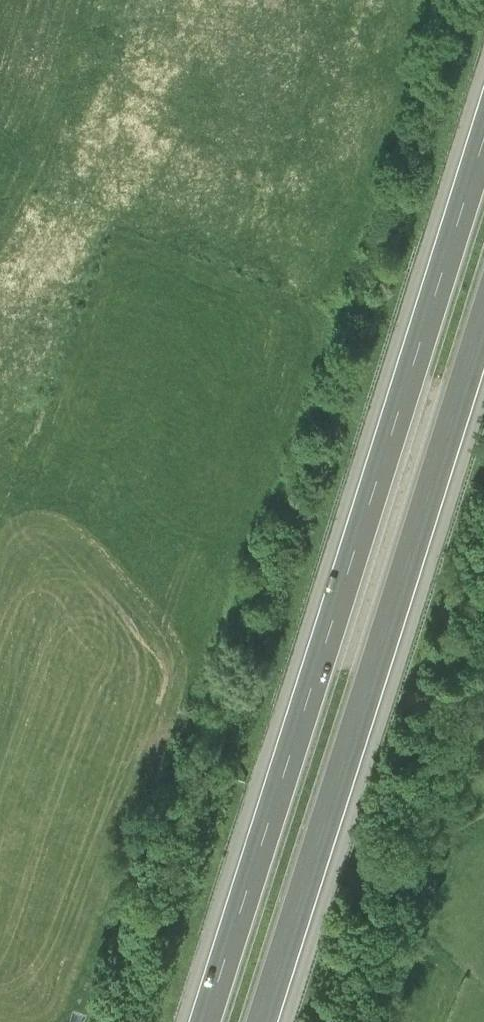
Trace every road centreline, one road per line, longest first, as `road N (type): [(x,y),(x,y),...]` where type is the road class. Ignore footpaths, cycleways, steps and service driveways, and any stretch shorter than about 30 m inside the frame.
road 1 (motorway): [(483,140),(205,1021)]
road 2 (motorway): [(261,1021),(483,320)]

